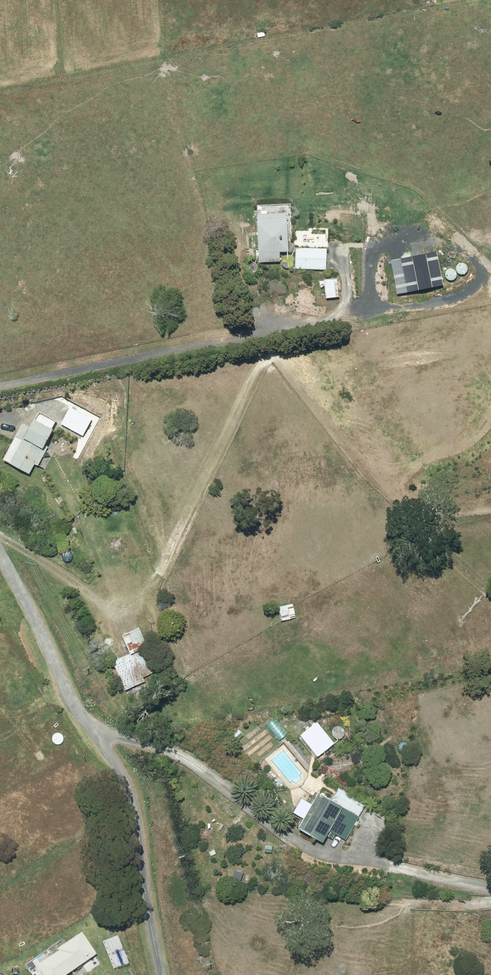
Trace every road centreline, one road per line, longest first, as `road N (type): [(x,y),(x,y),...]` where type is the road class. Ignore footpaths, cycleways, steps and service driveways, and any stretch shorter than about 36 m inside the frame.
road 1 (unclassified): [(0,556),(90,728),(136,794),(169,974)]

